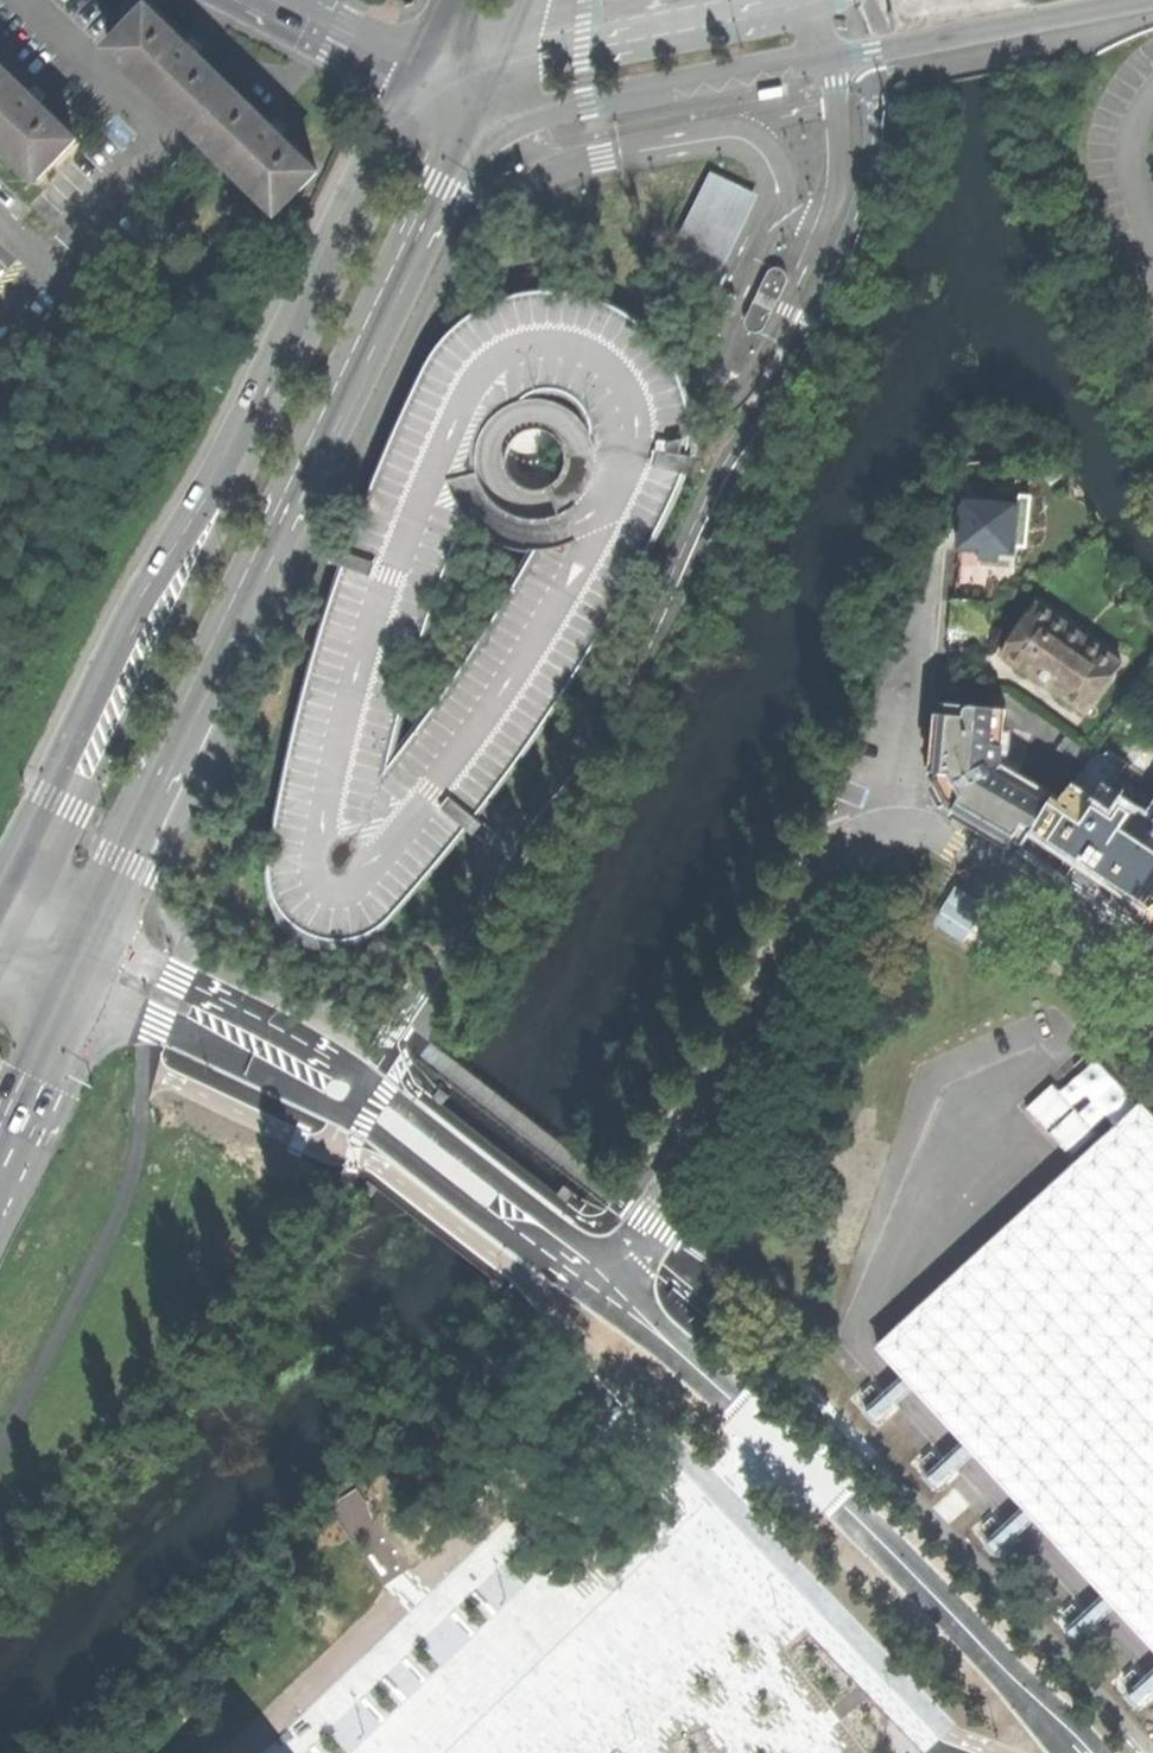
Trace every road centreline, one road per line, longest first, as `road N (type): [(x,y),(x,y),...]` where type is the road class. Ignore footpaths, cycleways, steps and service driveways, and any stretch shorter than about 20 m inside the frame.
road 1 (primary): [(88,964),(121,864),(476,107)]
road 2 (primary): [(428,80),(60,802),(0,902)]
road 3 (residential): [(597,1291),(651,1224),(765,1029),(847,858),(884,834),(937,835),(1152,980)]
road 4 (secondary): [(476,107),(529,113),(1152,0)]
road 5 (secondary): [(1066,1752),(863,1535),(597,1291)]
road 6 (secondary): [(597,1291),(402,1135),(278,1056),(88,964)]
road 7 (secondary): [(777,0),(496,54)]
road 8 (primary): [(0,1174),(88,964)]
road 9 (residential): [(219,0),(211,15),(219,44),(245,71),(284,85),(306,71),(330,30)]
road 10 (residential): [(0,216),(90,302)]

